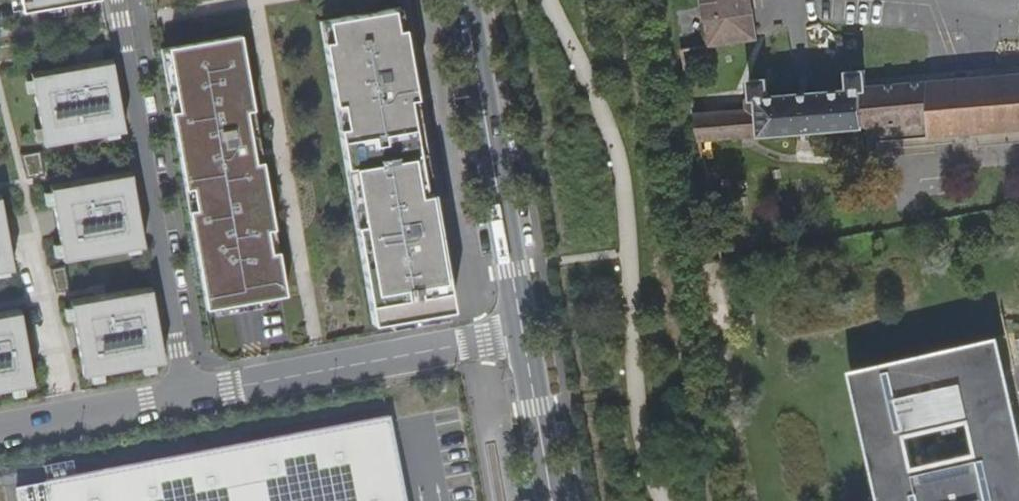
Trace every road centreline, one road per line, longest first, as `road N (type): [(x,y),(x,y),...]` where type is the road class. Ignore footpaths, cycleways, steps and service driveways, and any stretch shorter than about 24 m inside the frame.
road 1 (residential): [(197,392),(122,0)]
road 2 (secondary): [(465,0),(522,330)]
road 3 (residential): [(197,392),(522,330)]
road 4 (residential): [(0,429),(197,392)]
road 5 (secondary): [(522,330),(551,500)]

